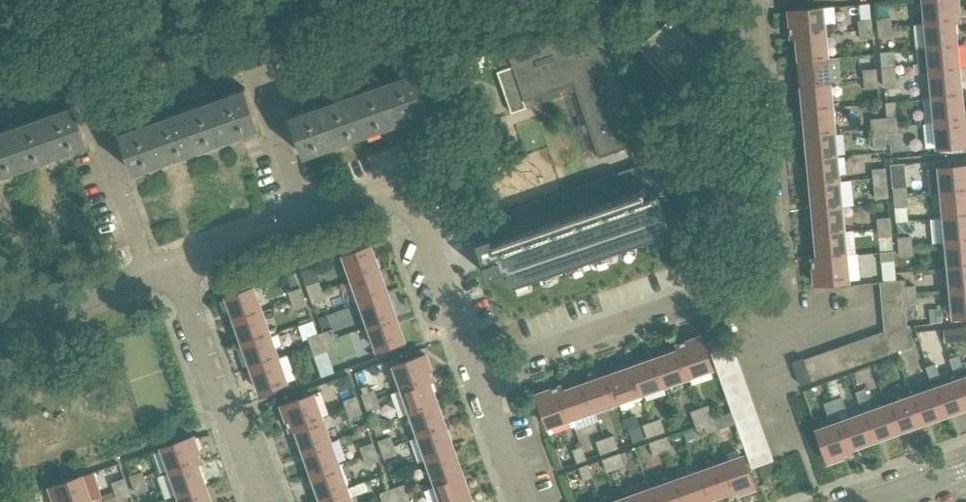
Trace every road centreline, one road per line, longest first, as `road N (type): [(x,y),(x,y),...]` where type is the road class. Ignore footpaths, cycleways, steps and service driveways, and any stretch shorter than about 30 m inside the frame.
road 1 (residential): [(752,0),(775,273),(474,383)]
road 2 (residential): [(257,501),(171,261)]
road 3 (residential): [(149,268),(78,68)]
road 4 (residential): [(474,383),(403,185)]
road 5 (residential): [(308,212),(253,56)]
road 6 (residential): [(0,321),(149,268)]
road 7 (residential): [(171,261),(308,212)]
road 8 (residential): [(521,501),(474,383)]

